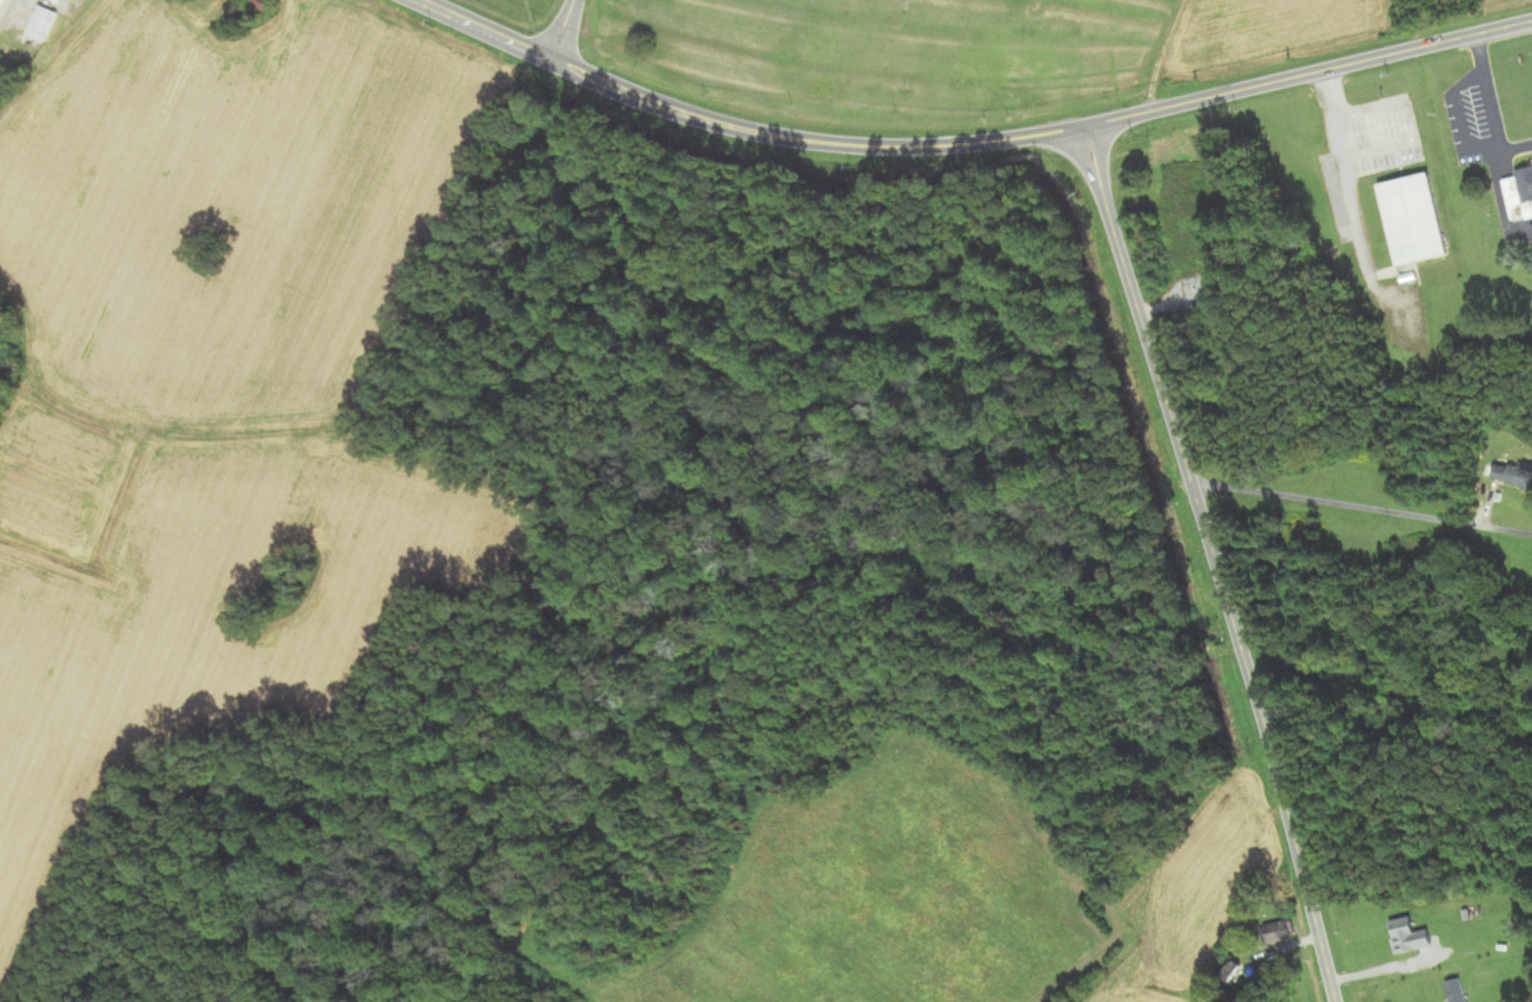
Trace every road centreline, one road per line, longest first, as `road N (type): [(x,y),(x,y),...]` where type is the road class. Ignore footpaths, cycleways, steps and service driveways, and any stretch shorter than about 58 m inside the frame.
road 1 (secondary): [(425,0),(670,109),(739,129),(858,145),(943,145),(1079,128),(1531,21)]
road 2 (residential): [(1336,1001),(1161,376),(1079,128)]

